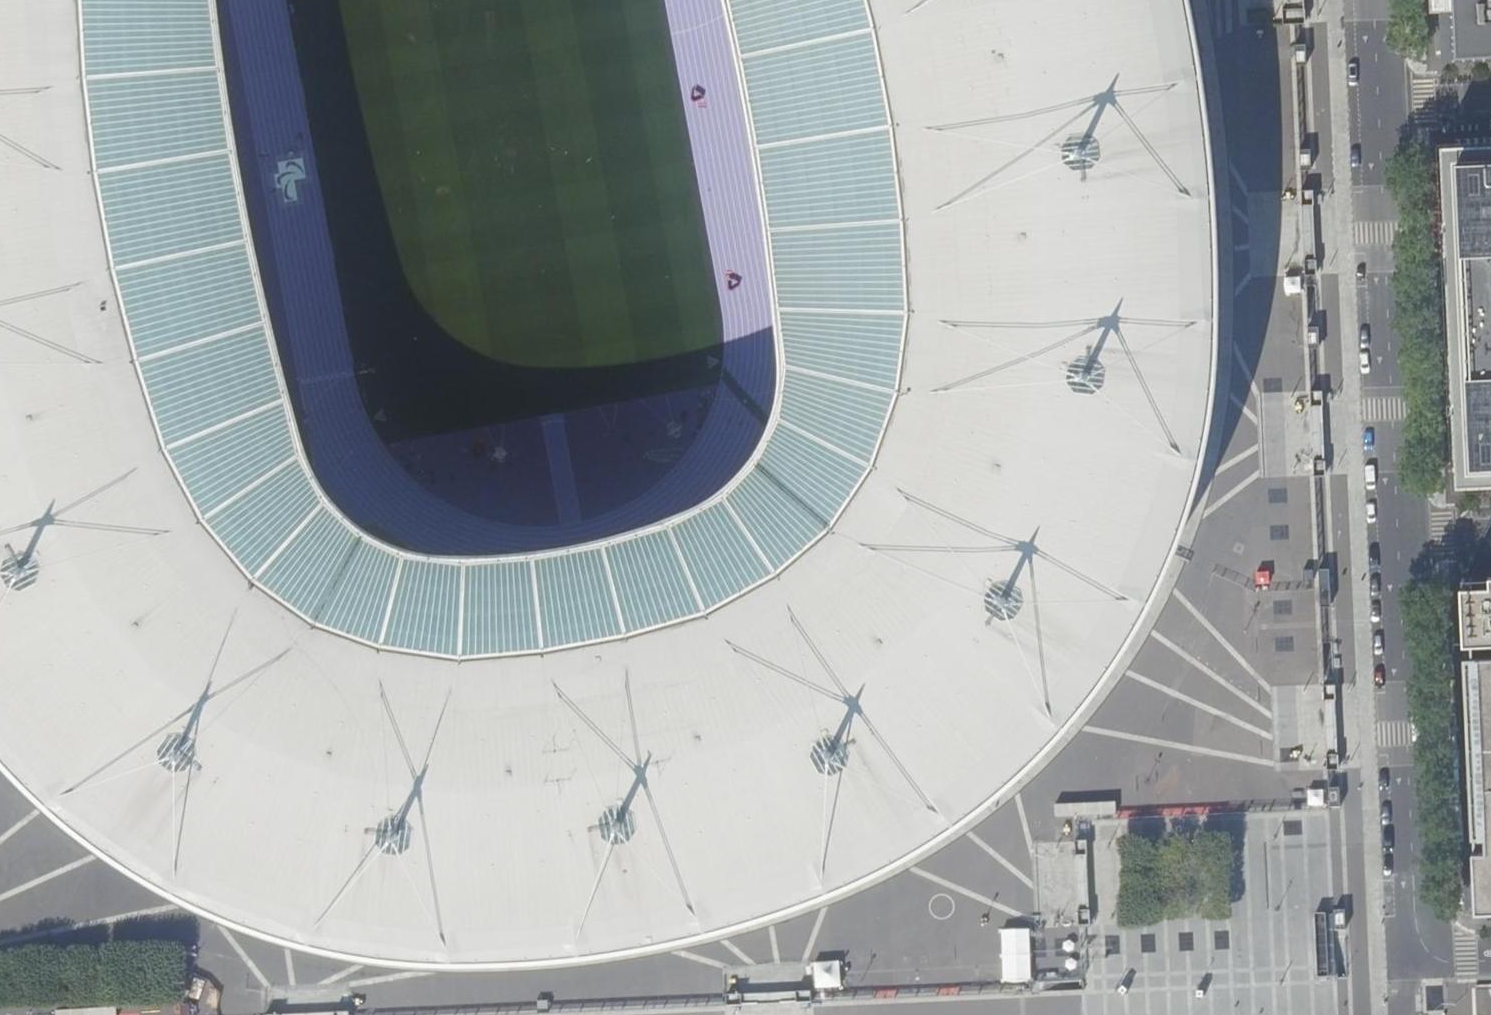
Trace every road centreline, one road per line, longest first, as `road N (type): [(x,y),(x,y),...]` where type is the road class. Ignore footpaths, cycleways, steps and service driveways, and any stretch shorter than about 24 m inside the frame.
road 1 (residential): [(1401,535),(1421,963),(1463,961)]
road 2 (residential): [(1384,106),(1401,535)]

